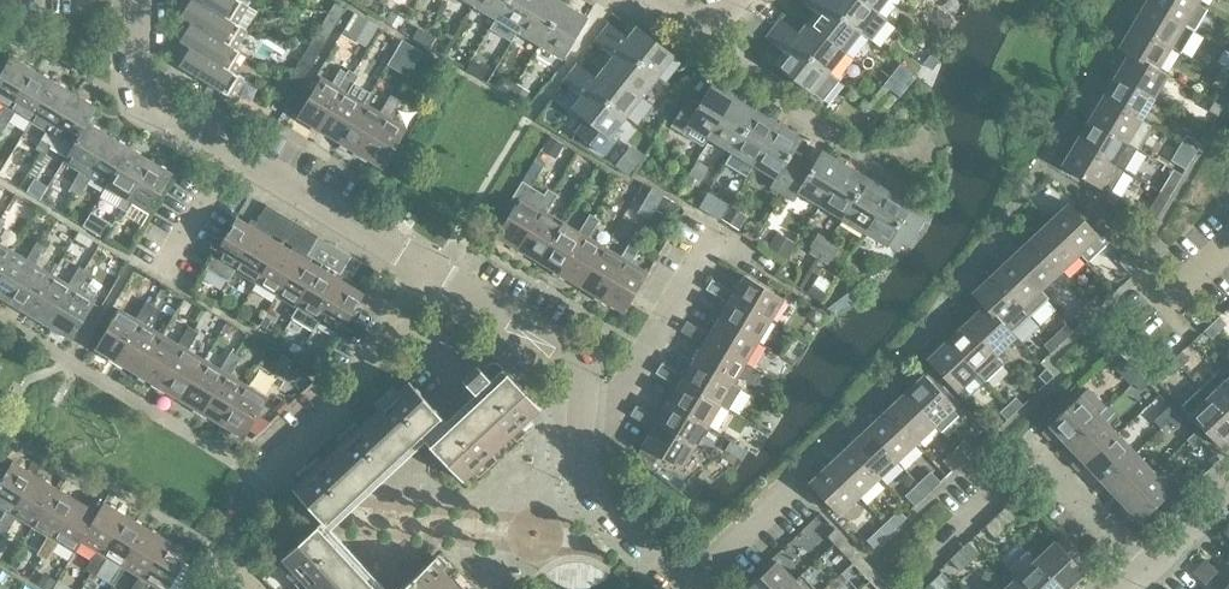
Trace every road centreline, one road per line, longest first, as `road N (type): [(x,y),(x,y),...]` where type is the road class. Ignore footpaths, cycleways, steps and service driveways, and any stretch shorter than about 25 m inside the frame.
road 1 (residential): [(144,0),(147,97),(422,266)]
road 2 (residential): [(250,588),(232,568),(226,539),(260,483),(353,387),(422,266)]
road 3 (residential): [(1144,564),(1036,452),(942,545)]
road 4 (residential): [(579,410),(616,403),(717,229)]
road 5 (residential): [(422,266),(565,344),(581,379),(579,410)]
road 6 (residential): [(579,410),(581,469),(681,586)]
road 7 (residential): [(732,38),(789,106),(841,149)]
road 8 (residential): [(681,586),(788,481)]

